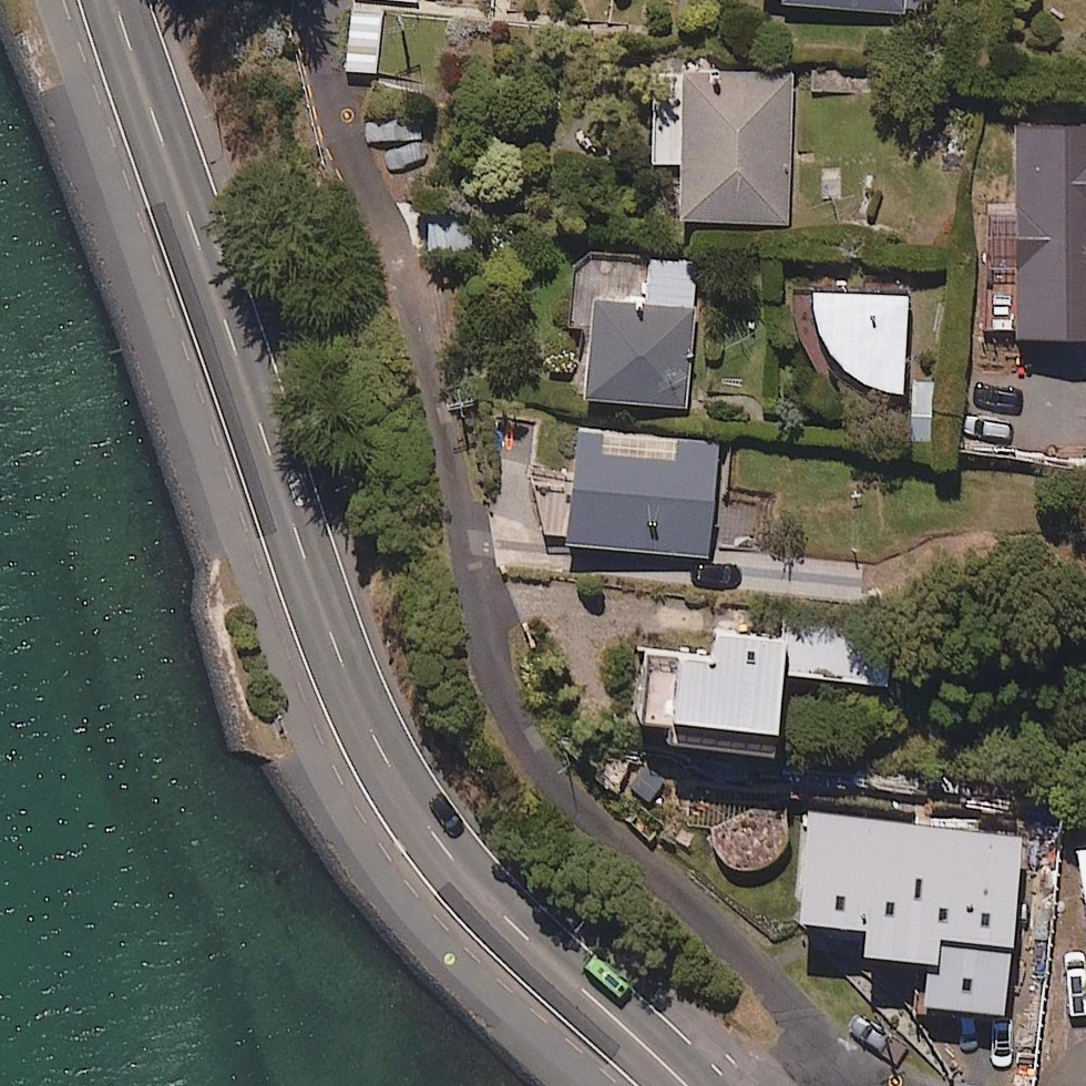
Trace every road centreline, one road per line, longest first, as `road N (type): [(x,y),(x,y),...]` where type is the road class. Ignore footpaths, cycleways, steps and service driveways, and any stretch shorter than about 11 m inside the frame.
road 1 (secondary): [(113,0),(331,627),(392,773),(429,836),(477,891),(688,1085)]
road 2 (residential): [(845,1085),(804,1022),(733,937),(569,794),(518,727),(323,58)]

